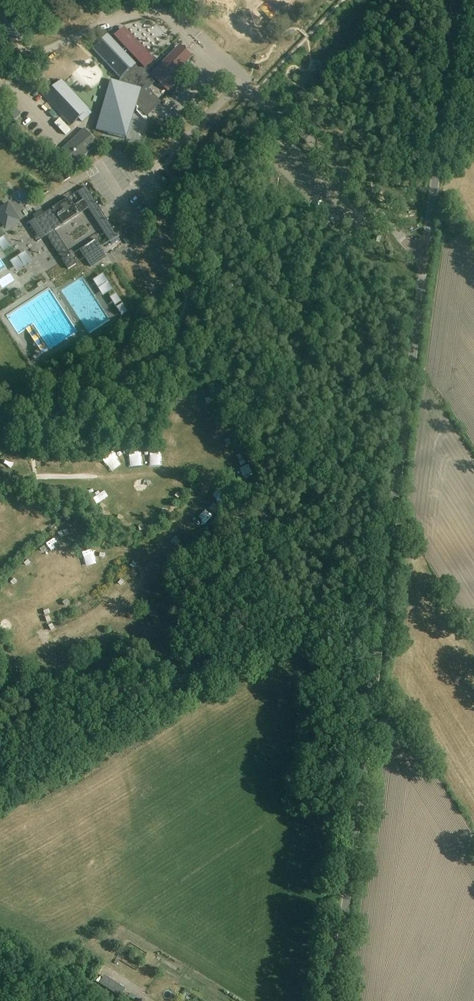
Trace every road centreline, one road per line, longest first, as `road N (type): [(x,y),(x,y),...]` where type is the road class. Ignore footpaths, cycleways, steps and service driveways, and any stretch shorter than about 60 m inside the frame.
road 1 (unclassified): [(333,1000),(459,0)]

